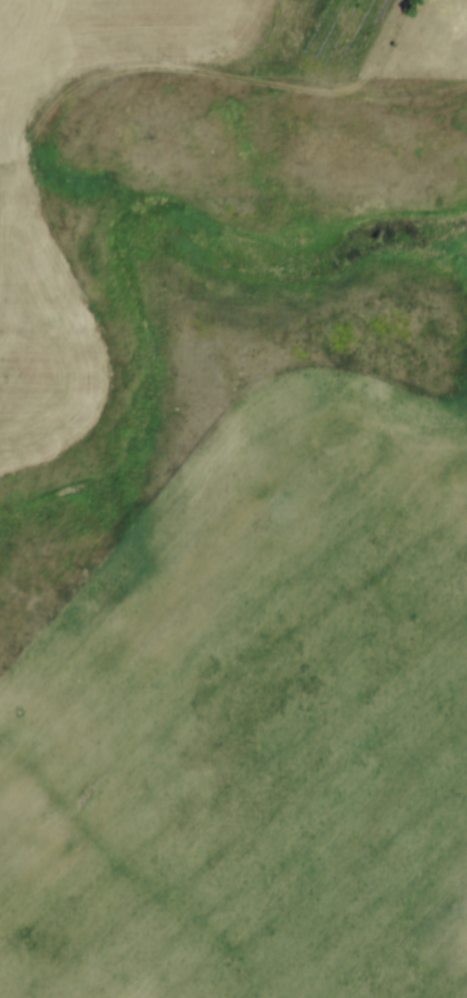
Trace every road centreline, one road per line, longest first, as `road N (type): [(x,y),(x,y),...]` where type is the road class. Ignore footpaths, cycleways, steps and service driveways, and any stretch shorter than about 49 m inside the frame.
road 1 (track): [(0,163),(59,82),(100,66),(364,99),(410,101),(466,87)]

